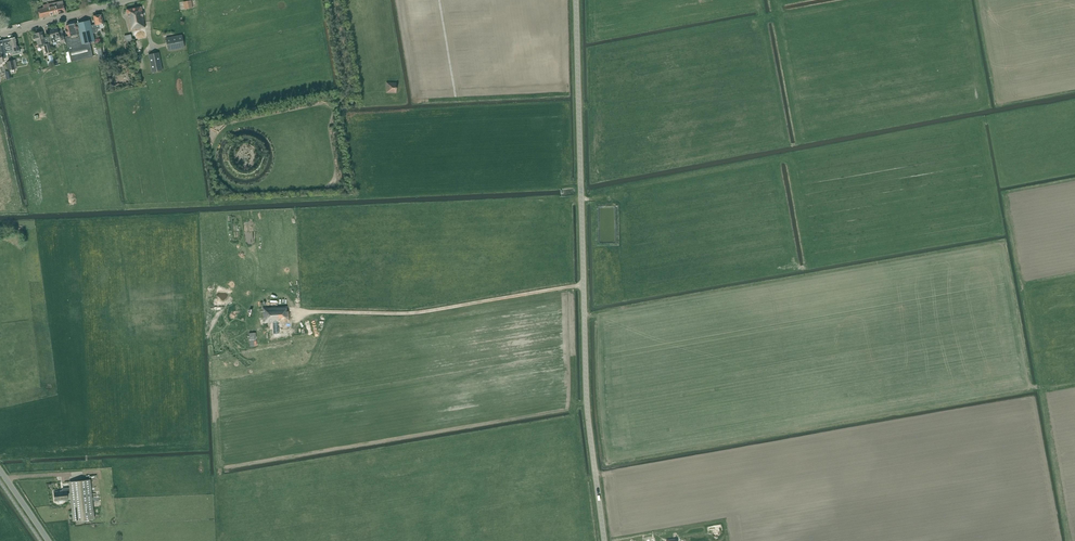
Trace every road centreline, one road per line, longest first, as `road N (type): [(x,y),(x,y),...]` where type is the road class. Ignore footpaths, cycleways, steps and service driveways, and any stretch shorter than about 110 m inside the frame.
road 1 (unclassified): [(606,540),(585,334),(576,0)]
road 2 (residential): [(0,35),(130,0)]

